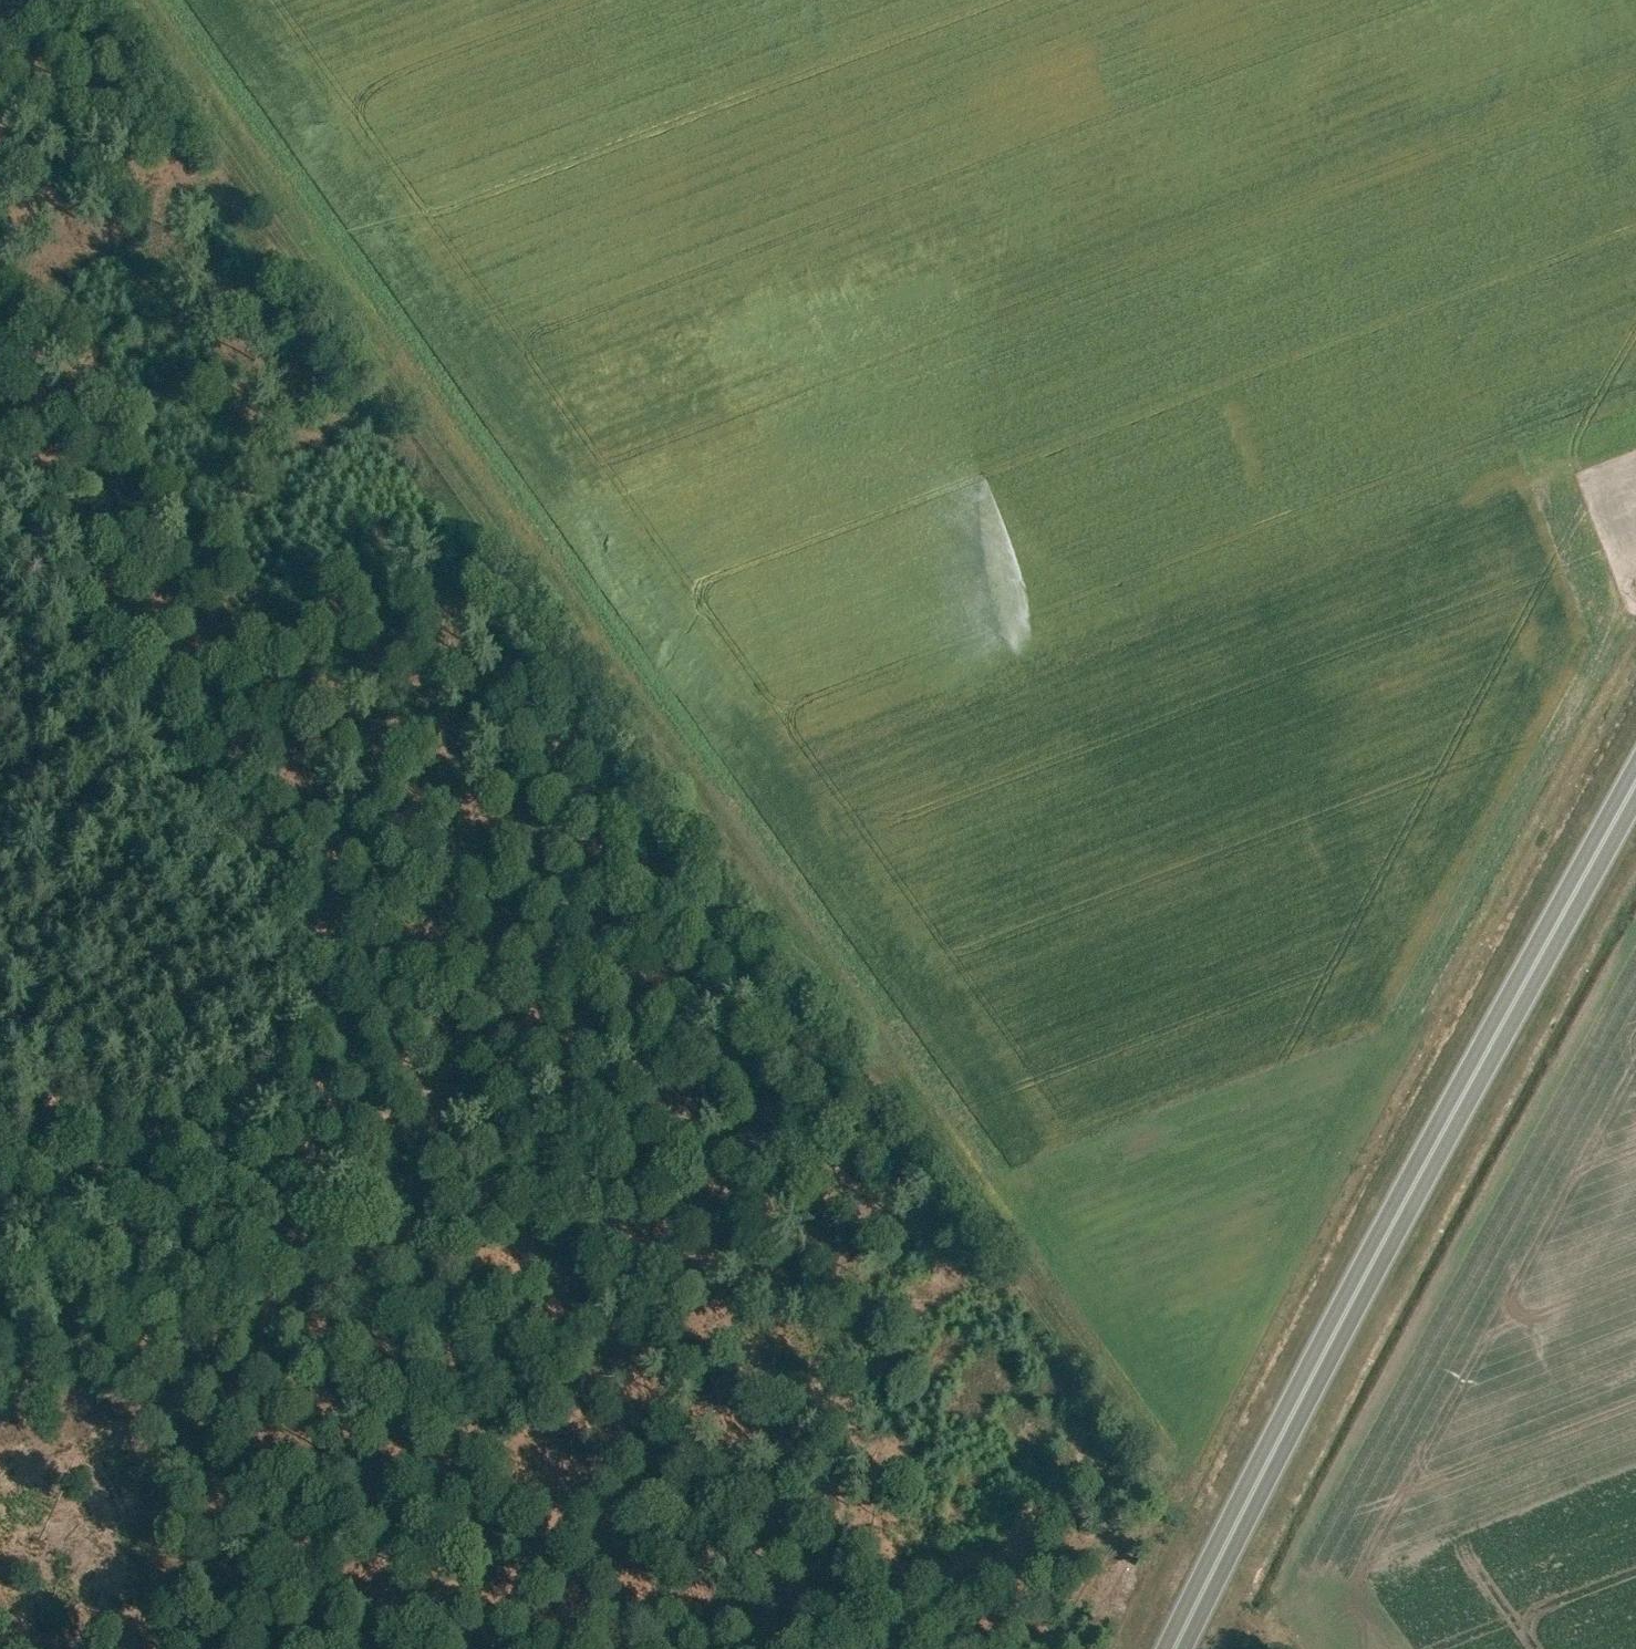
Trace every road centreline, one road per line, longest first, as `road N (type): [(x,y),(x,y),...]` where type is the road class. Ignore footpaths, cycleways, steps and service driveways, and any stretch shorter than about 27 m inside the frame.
road 1 (trunk): [(1173,1648),(1635,778)]
road 2 (track): [(0,1349),(344,1204)]

